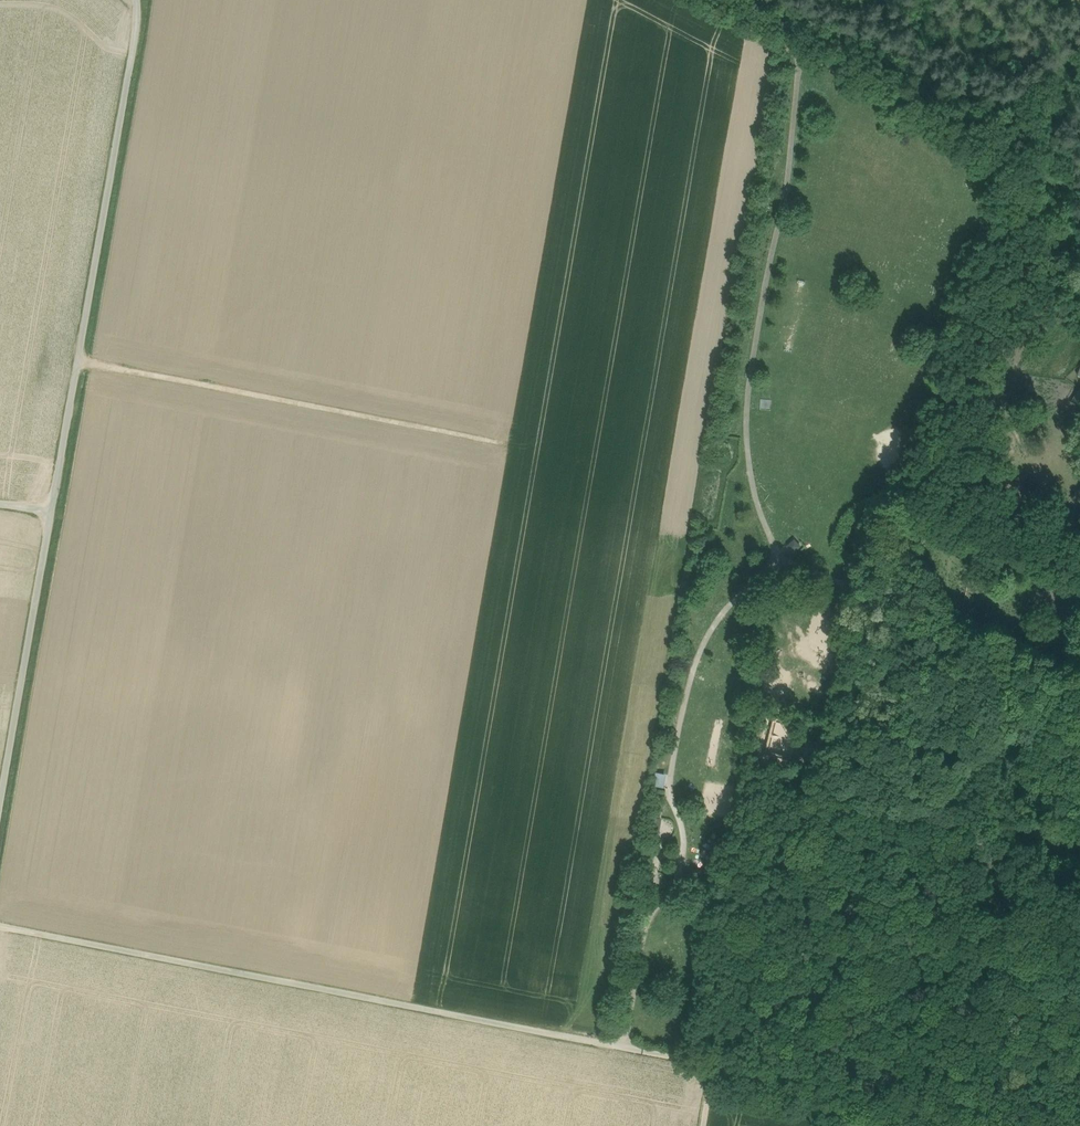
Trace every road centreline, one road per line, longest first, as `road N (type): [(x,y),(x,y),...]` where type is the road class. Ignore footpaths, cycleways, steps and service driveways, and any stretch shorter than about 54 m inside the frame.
road 1 (unclassified): [(137,0),(137,46),(0,808)]
road 2 (track): [(0,927),(713,1072),(704,1125)]
road 3 (track): [(797,61),(788,180),(750,374),(746,437),(751,480),(778,559),(721,618),(699,656),(670,789)]
road 4 (track): [(828,1125),(811,924),(810,784),(869,596)]
road 5 (track): [(78,360),(508,451)]
road 6 (track): [(1079,323),(1003,208),(996,176),(833,71),(797,61)]
road 7 (track): [(1003,208),(968,266),(935,405),(879,571)]
road 8 (track): [(1079,1012),(1043,995),(1015,993),(969,1011),(950,996),(945,979),(956,930),(982,855)]
road 9 (track): [(1079,662),(1068,706),(993,799),(982,855)]
road 10 (track): [(828,1109),(872,1113),(899,1106),(969,1011)]
road 11 (track): [(677,881),(646,926),(625,1050)]
road 12 (track): [(686,0),(797,61)]
road 13 (track): [(778,559),(869,596),(879,571)]

